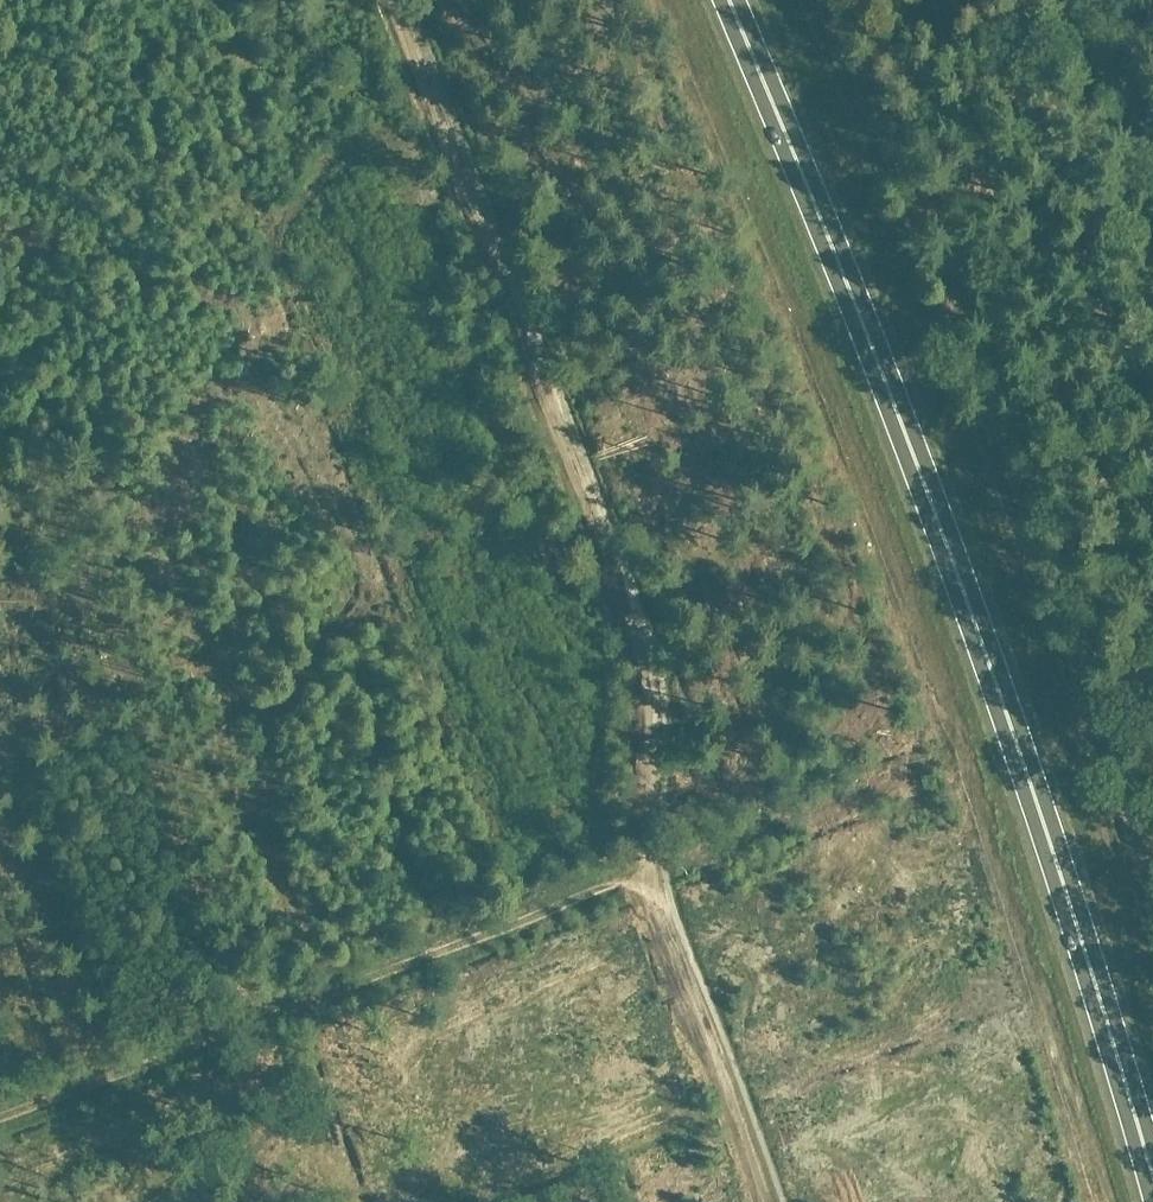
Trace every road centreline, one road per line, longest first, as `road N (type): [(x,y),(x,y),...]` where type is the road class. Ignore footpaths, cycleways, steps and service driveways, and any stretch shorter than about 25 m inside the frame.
road 1 (track): [(387,0),(639,658),(646,895),(762,1201)]
road 2 (trunk): [(1152,1184),(980,639),(904,429),(729,0)]
road 3 (track): [(0,1129),(607,903),(669,889)]
road 4 (track): [(1071,0),(1152,151)]

